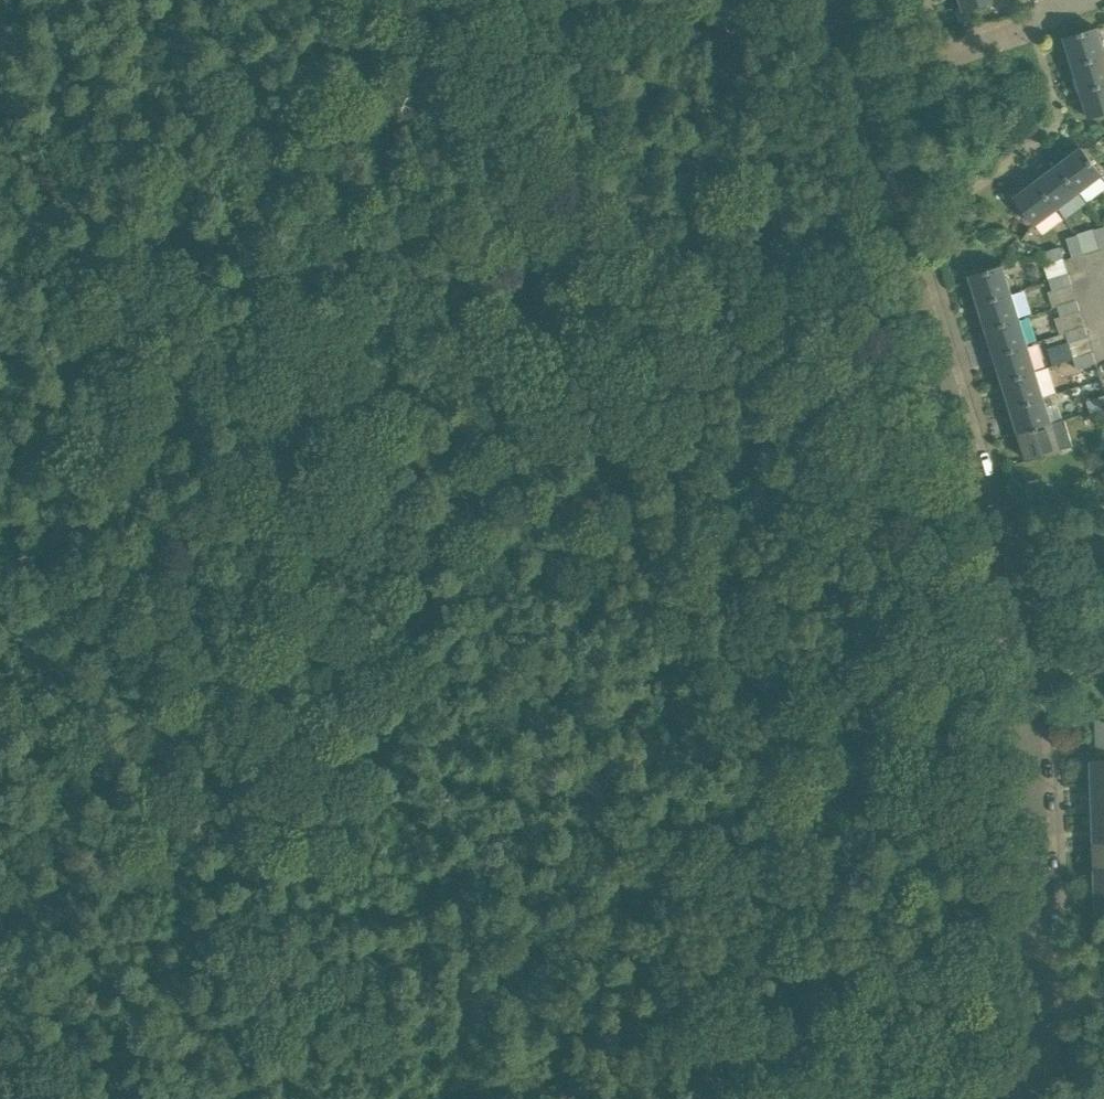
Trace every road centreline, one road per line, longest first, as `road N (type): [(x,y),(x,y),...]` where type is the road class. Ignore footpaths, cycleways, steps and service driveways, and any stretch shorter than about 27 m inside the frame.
road 1 (residential): [(989,540),(848,84)]
road 2 (residential): [(1033,996),(1025,705),(989,540)]
road 3 (residential): [(848,84),(1033,28)]

